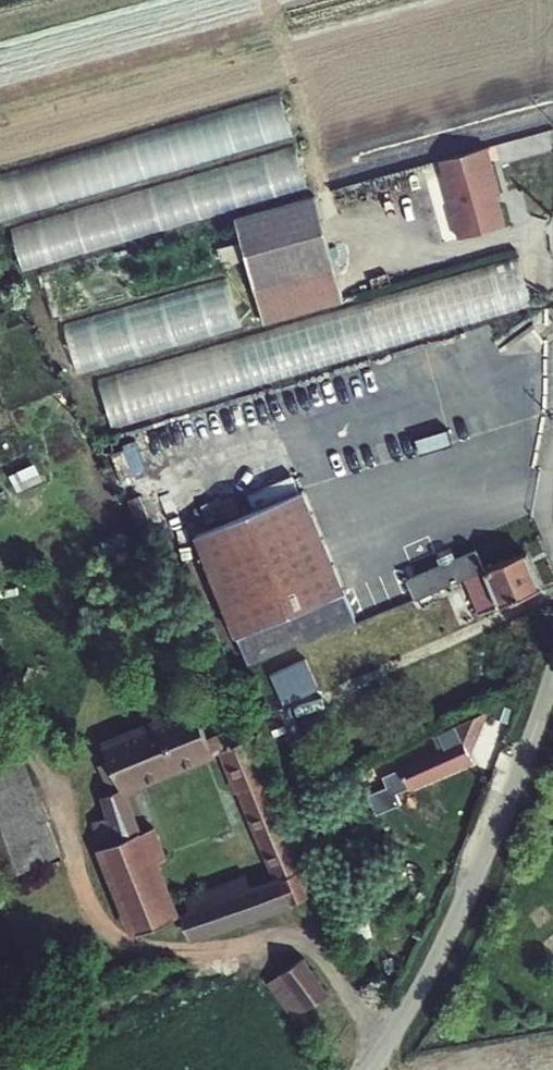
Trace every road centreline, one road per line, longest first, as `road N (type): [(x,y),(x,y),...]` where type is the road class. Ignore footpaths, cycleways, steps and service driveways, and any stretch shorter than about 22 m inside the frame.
road 1 (unclassified): [(368,1069),(476,873),(552,675)]

